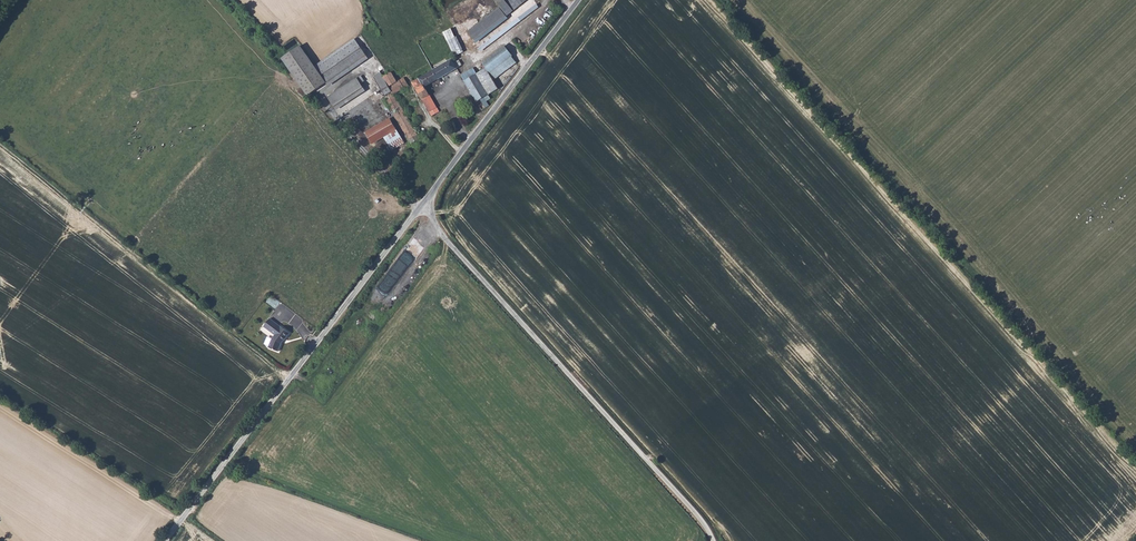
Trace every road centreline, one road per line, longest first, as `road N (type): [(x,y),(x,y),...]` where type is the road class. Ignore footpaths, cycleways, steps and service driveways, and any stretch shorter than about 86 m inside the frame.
road 1 (track): [(723,0),(1135,454)]
road 2 (unclassified): [(423,204),(714,540)]
road 3 (unclassified): [(423,204),(164,540)]
road 4 (unclassified): [(578,0),(423,204)]

